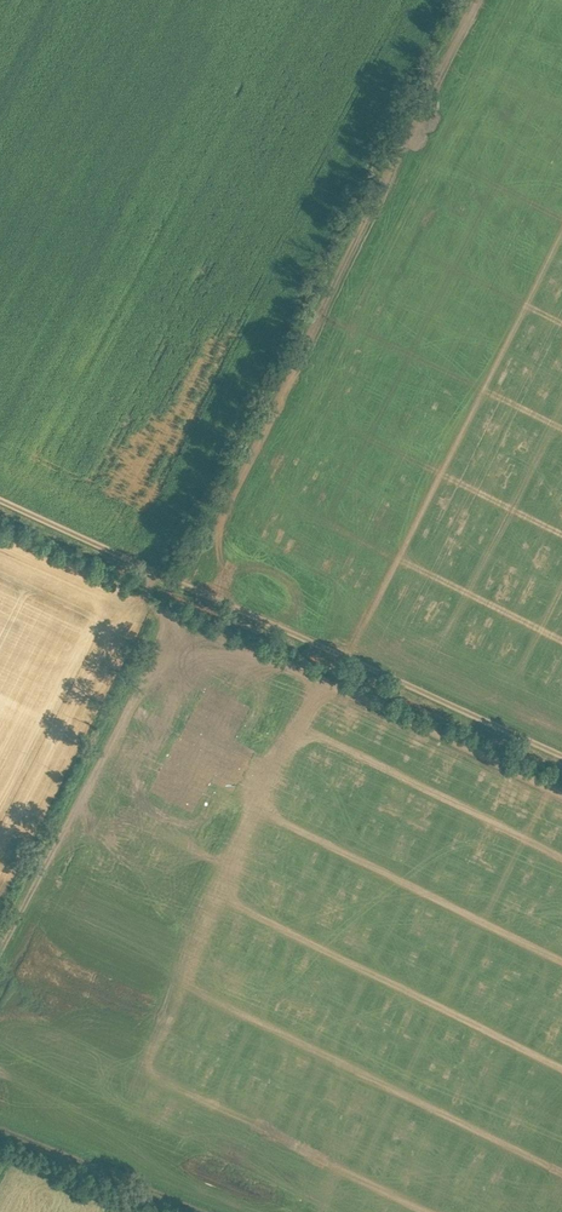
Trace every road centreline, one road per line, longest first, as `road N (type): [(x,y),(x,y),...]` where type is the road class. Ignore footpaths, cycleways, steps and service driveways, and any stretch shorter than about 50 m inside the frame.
road 1 (track): [(561,775),(0,506)]

